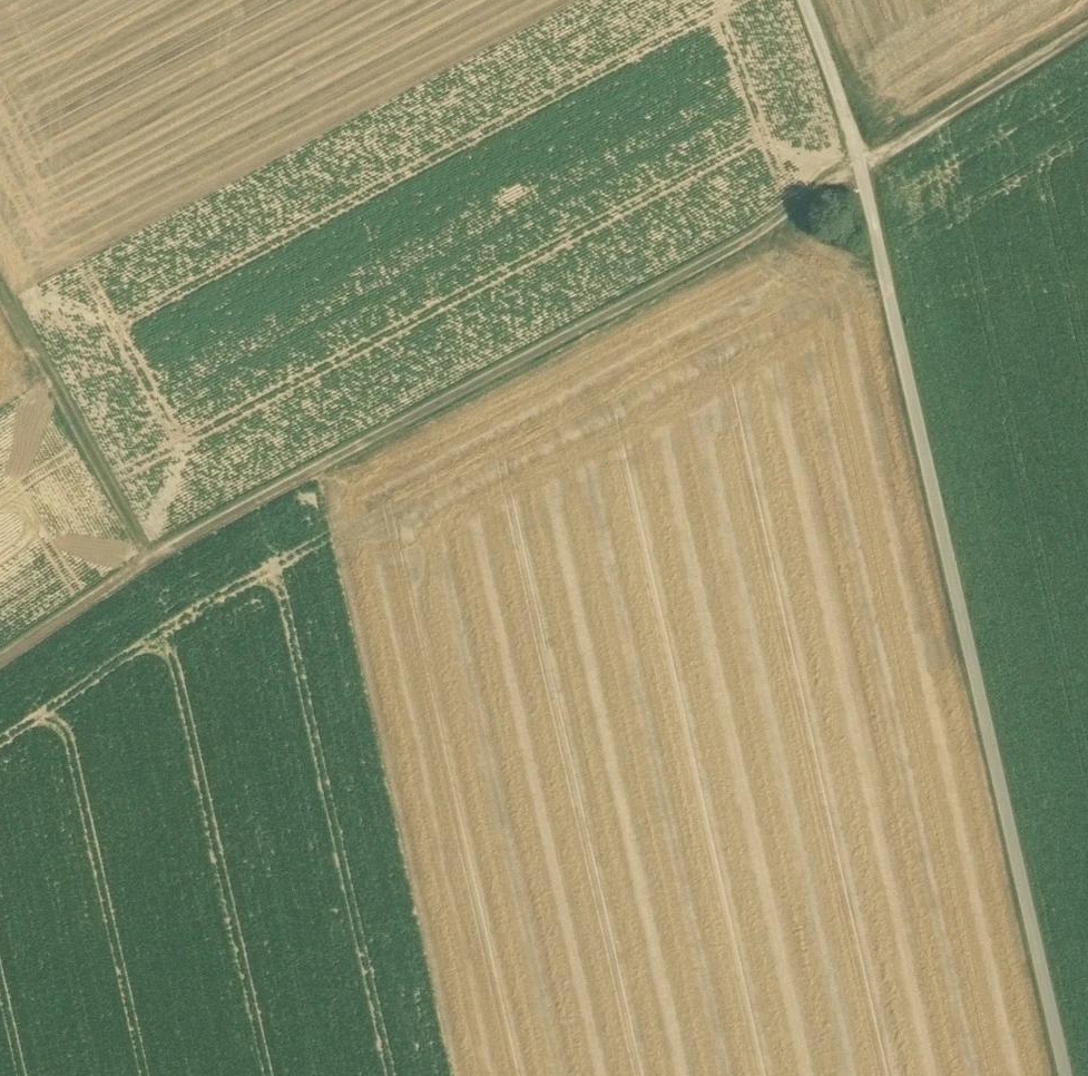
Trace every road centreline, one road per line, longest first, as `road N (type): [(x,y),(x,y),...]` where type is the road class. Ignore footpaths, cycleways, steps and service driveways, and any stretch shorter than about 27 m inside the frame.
road 1 (track): [(0,660),(146,562),(746,240),(1087,29)]
road 2 (track): [(1065,1075),(861,166),(804,0)]
road 3 (track): [(0,280),(146,562)]

